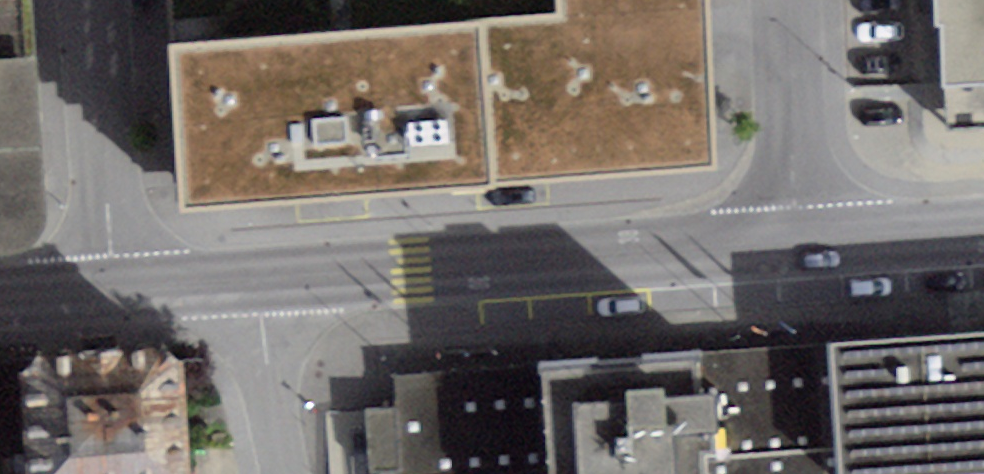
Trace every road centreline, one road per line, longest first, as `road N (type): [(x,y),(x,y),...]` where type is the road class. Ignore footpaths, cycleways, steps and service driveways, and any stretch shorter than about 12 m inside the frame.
road 1 (tertiary): [(797,245),(258,282)]
road 2 (residential): [(98,0),(121,290)]
road 3 (residential): [(785,0),(797,245)]
road 4 (residential): [(289,473),(258,282)]
road 5 (tertiary): [(983,232),(797,245)]
road 6 (tertiary): [(258,282),(121,290)]
road 7 (tertiary): [(121,290),(0,299)]

